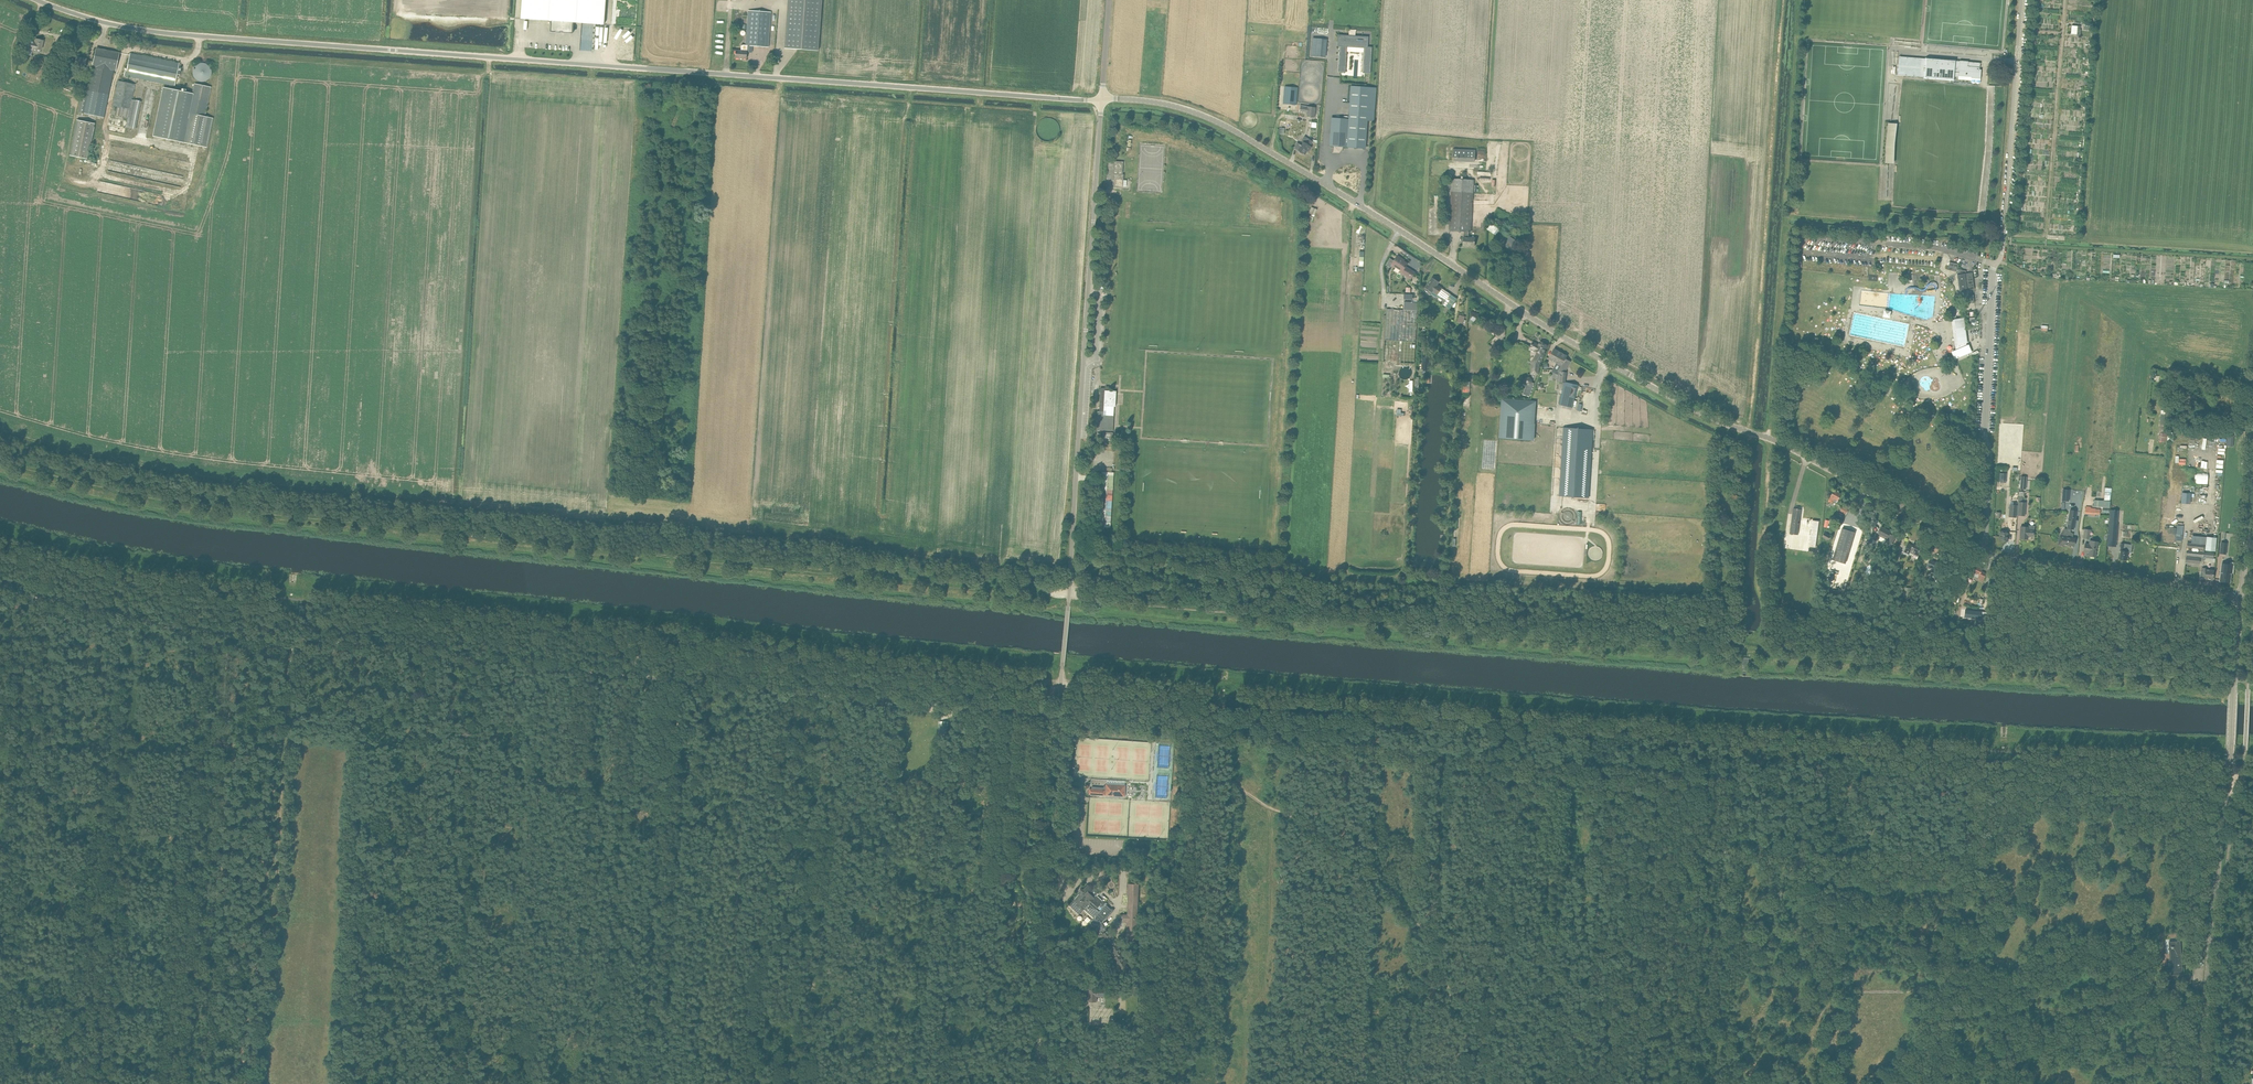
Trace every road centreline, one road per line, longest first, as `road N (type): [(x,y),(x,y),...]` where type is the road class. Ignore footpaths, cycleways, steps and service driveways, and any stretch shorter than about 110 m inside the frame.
road 1 (track): [(0,457),(176,499),(295,514),(1014,591),(1740,648)]
road 2 (unclassified): [(1100,99),(175,35),(115,27),(37,0)]
road 3 (unclassified): [(1985,553),(1686,407),(1219,122),(1159,103),(1100,99)]
road 4 (unclassified): [(1033,1083),(1100,99)]
road 5 (track): [(0,586),(224,631),(958,711),(975,704)]
road 6 (unclassified): [(2022,0),(2002,254),(1993,270),(1985,553)]
road 7 (track): [(2248,680),(1760,650)]
road 8 (tertiary): [(2199,1083),(2242,599)]
road 9 (track): [(255,1083),(292,638)]
road 10 (track): [(1509,1083),(1496,1041),(1458,1006),(1441,940),(1340,854)]
road 11 (track): [(2003,237),(2045,239),(2065,0)]
road 12 (unclassified): [(2242,599),(1985,553)]
road 13 (track): [(2003,244),(2252,259)]
road 14 (track): [(1340,854),(1191,755),(1192,733)]
road 15 (track): [(1741,634),(1753,435)]
road 16 (tertiary): [(2242,599),(2252,467)]

